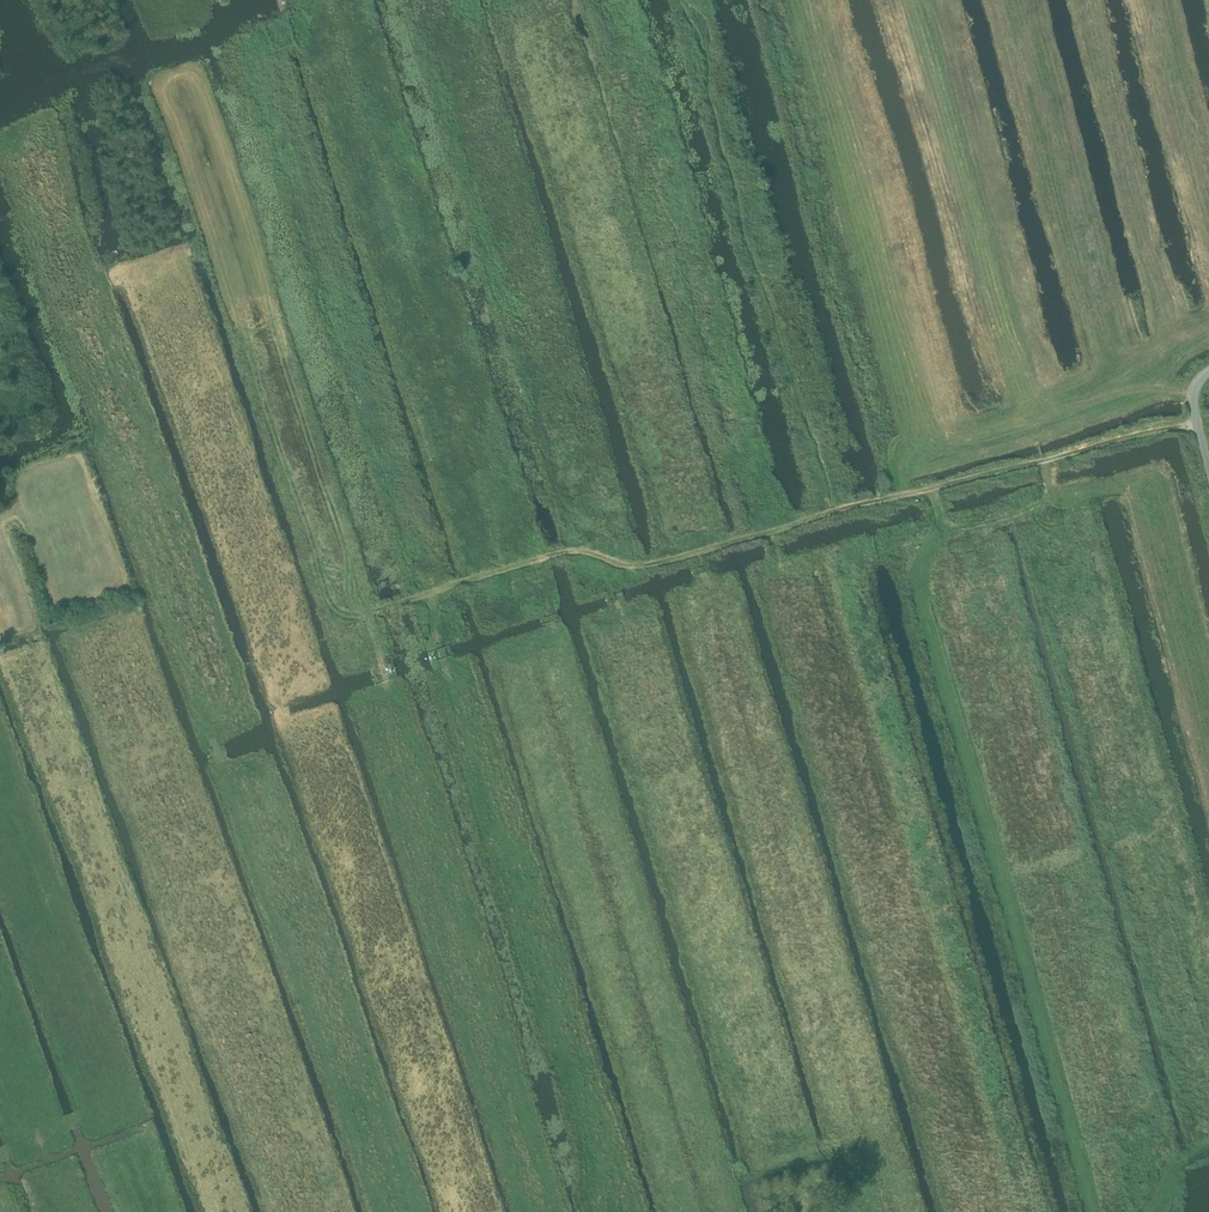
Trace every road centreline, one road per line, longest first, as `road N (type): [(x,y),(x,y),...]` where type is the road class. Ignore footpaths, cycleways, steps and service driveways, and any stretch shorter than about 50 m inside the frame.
road 1 (track): [(1196,425),(1140,432),(639,568),(574,551),(370,618)]

